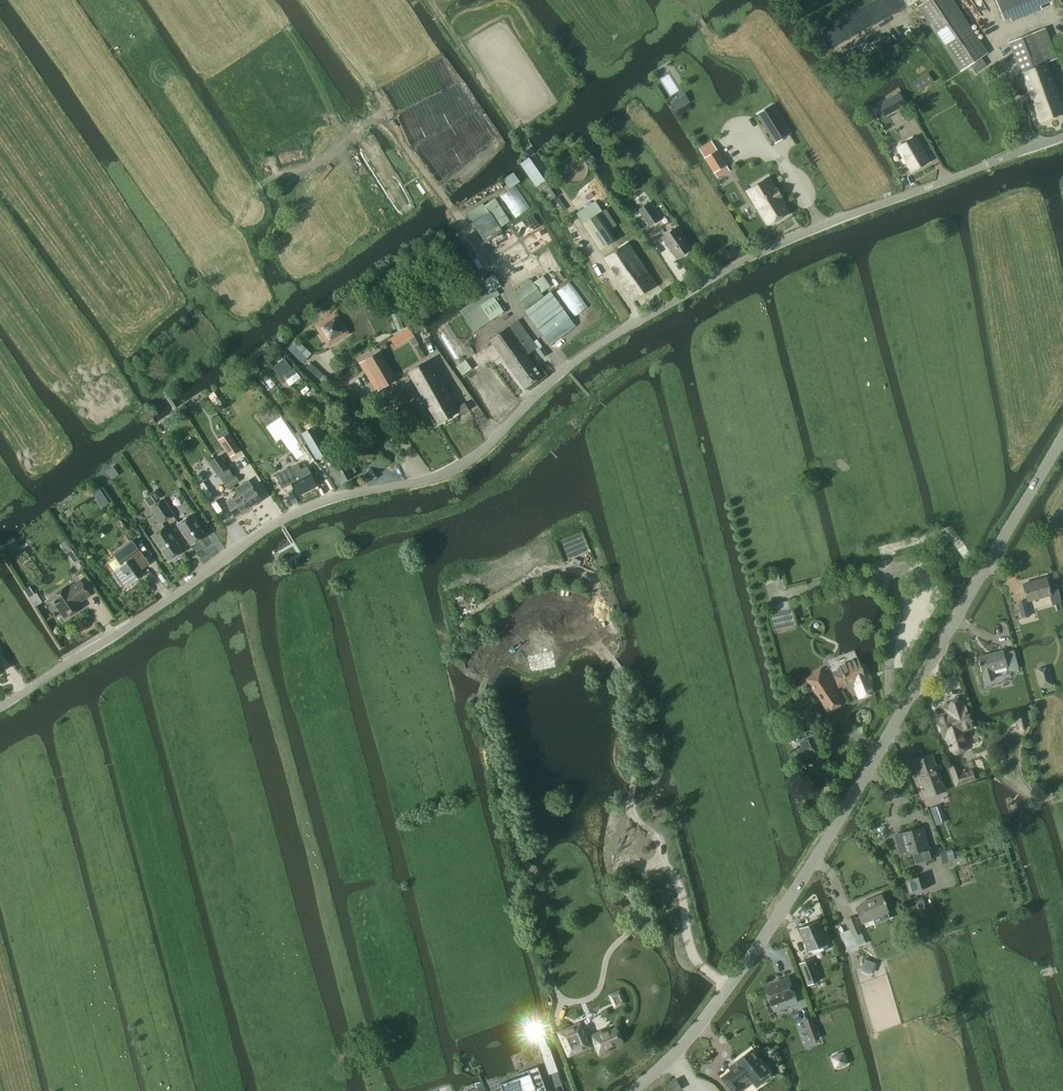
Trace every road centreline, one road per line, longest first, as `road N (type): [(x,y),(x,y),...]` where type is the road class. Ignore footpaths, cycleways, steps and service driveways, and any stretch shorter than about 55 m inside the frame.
road 1 (unclassified): [(0,707),(280,521),(336,497),(447,473),(472,458),(593,349),(710,278),(1062,134)]
road 2 (tertiary): [(631,1090),(667,1062),(784,912),(1062,436)]

